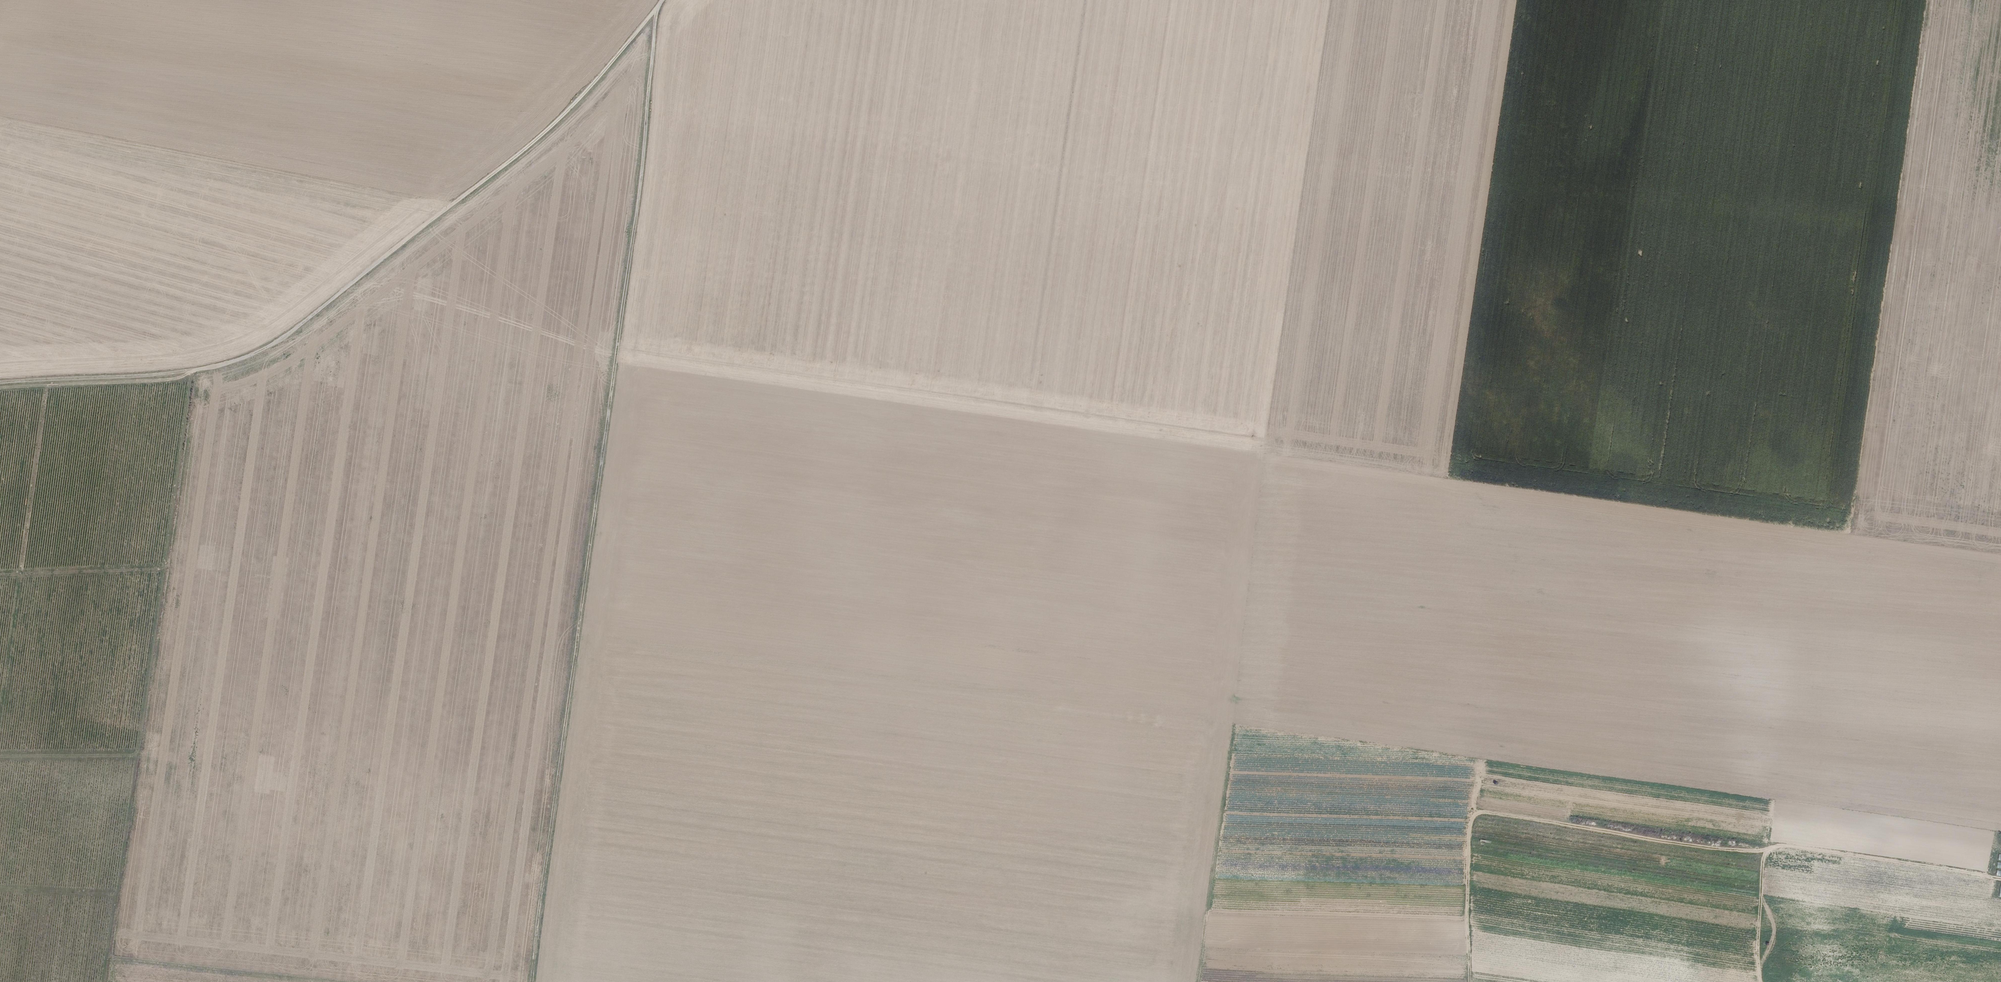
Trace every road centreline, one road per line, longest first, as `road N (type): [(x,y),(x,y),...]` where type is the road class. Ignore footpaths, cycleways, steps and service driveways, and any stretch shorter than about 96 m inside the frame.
road 1 (track): [(534,981),(658,8)]
road 2 (track): [(0,382),(199,370),(276,343),(544,134),(664,0)]
road 3 (track): [(2000,879),(1780,845),(1746,851),(1478,812),(1472,819)]
road 4 (track): [(1480,764),(1468,863),(1469,981)]
road 5 (track): [(1759,981),(1767,849)]

